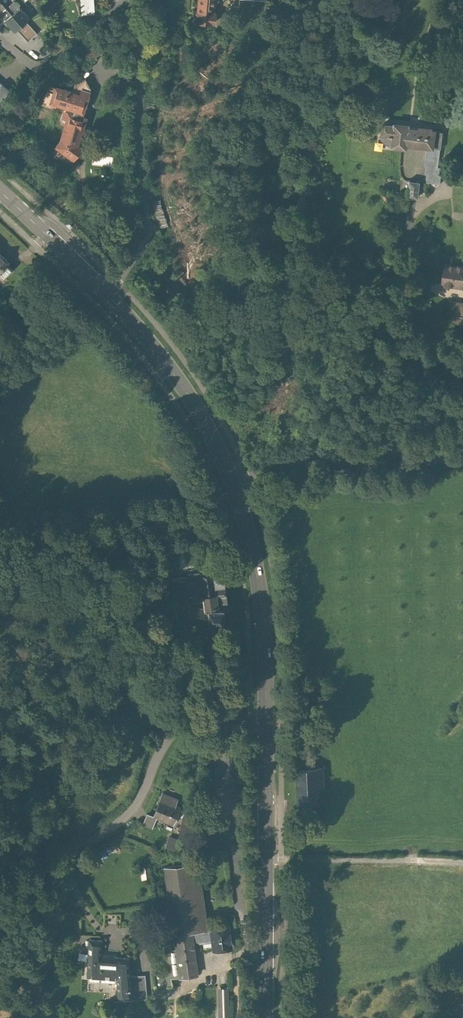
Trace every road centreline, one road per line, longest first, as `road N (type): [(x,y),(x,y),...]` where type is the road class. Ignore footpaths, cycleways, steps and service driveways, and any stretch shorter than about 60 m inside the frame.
road 1 (unclassified): [(0,878),(65,857),(123,821),(173,735),(190,724),(266,724)]
road 2 (residential): [(105,292),(146,240),(140,6)]
road 3 (primary): [(265,1017),(266,724)]
road 4 (primary): [(266,724),(261,597),(232,483)]
road 5 (residential): [(462,456),(316,462),(232,483)]
road 6 (primary): [(232,483),(174,374),(105,292)]
road 7 (residential): [(0,45),(24,63),(54,70),(140,6)]
road 8 (primary): [(105,292),(0,192)]

